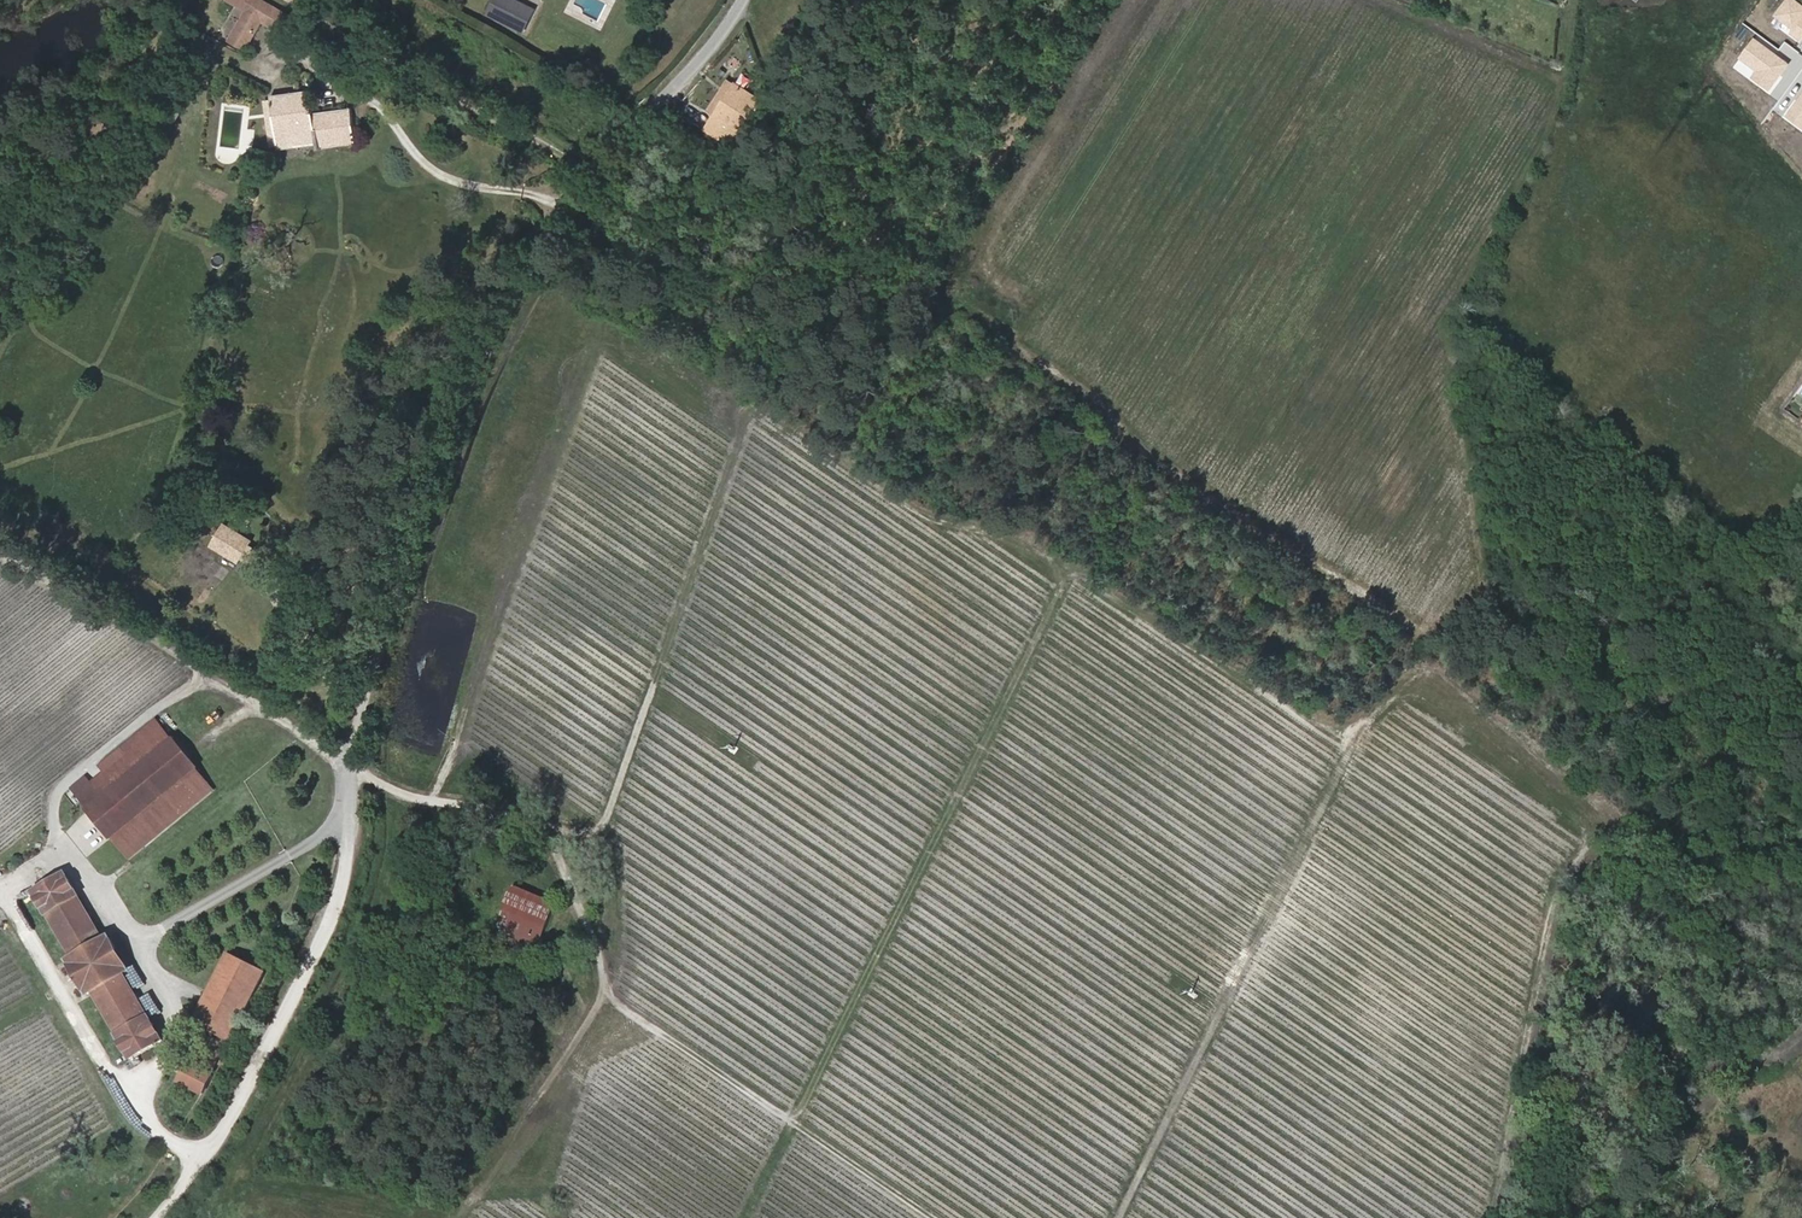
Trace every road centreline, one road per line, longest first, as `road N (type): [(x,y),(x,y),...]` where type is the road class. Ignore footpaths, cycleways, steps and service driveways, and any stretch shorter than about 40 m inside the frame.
road 1 (residential): [(750,0),(542,277),(425,544),(362,758),(349,904),(208,1164)]
road 2 (track): [(0,551),(202,678)]

